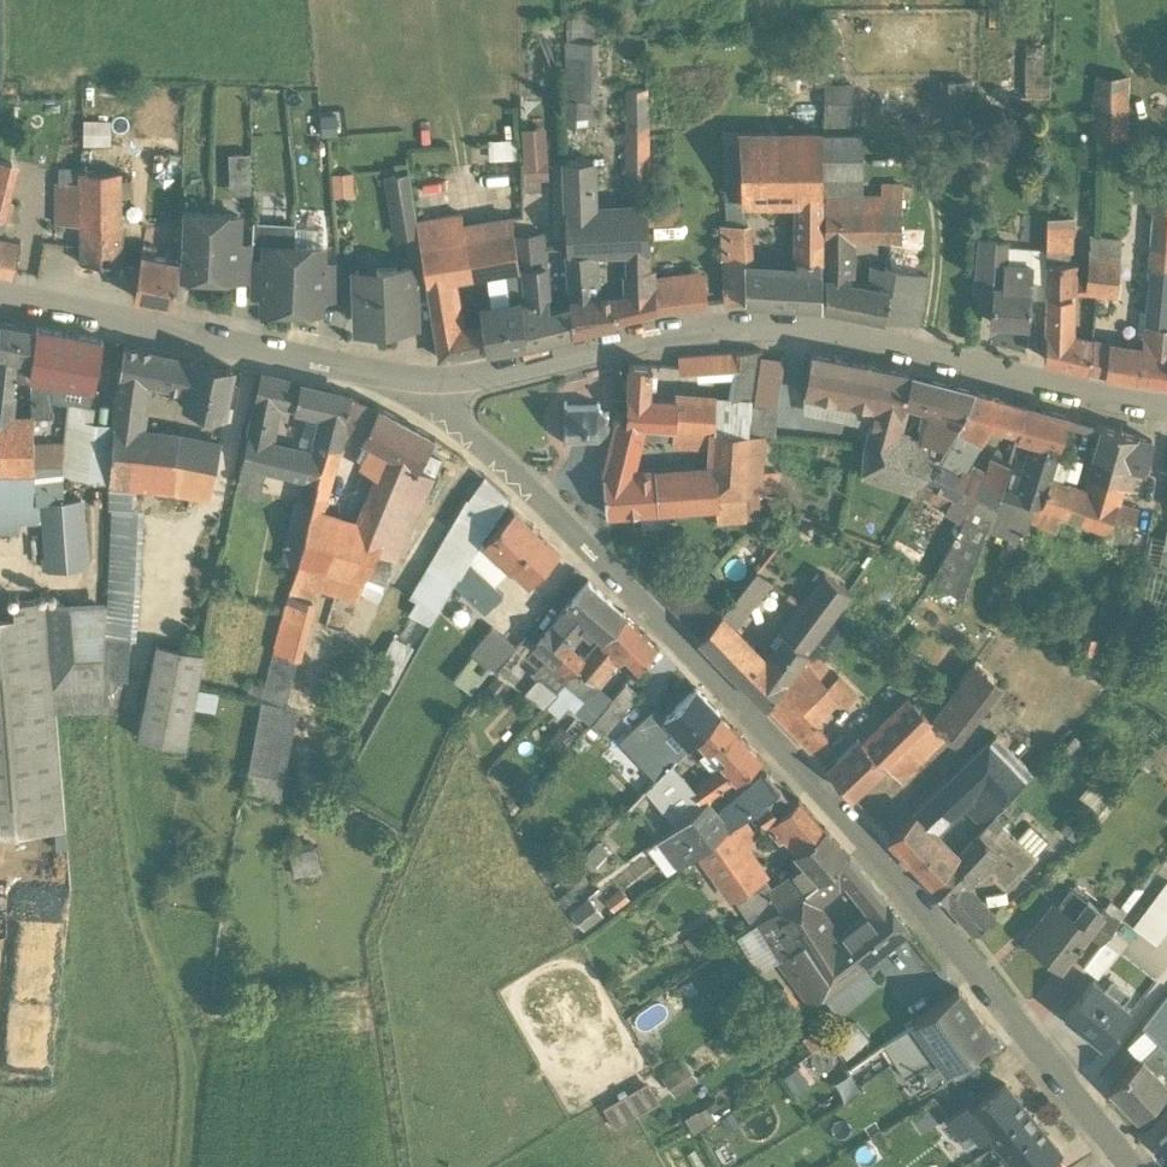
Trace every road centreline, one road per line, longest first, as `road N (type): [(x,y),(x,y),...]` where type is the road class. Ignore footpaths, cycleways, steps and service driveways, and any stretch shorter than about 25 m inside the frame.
road 1 (residential): [(444,377),(466,432),(595,543),(817,780),(1134,1166)]
road 2 (residential): [(1166,402),(764,322),(650,333),(444,377)]
road 3 (residential): [(444,377),(0,290)]

